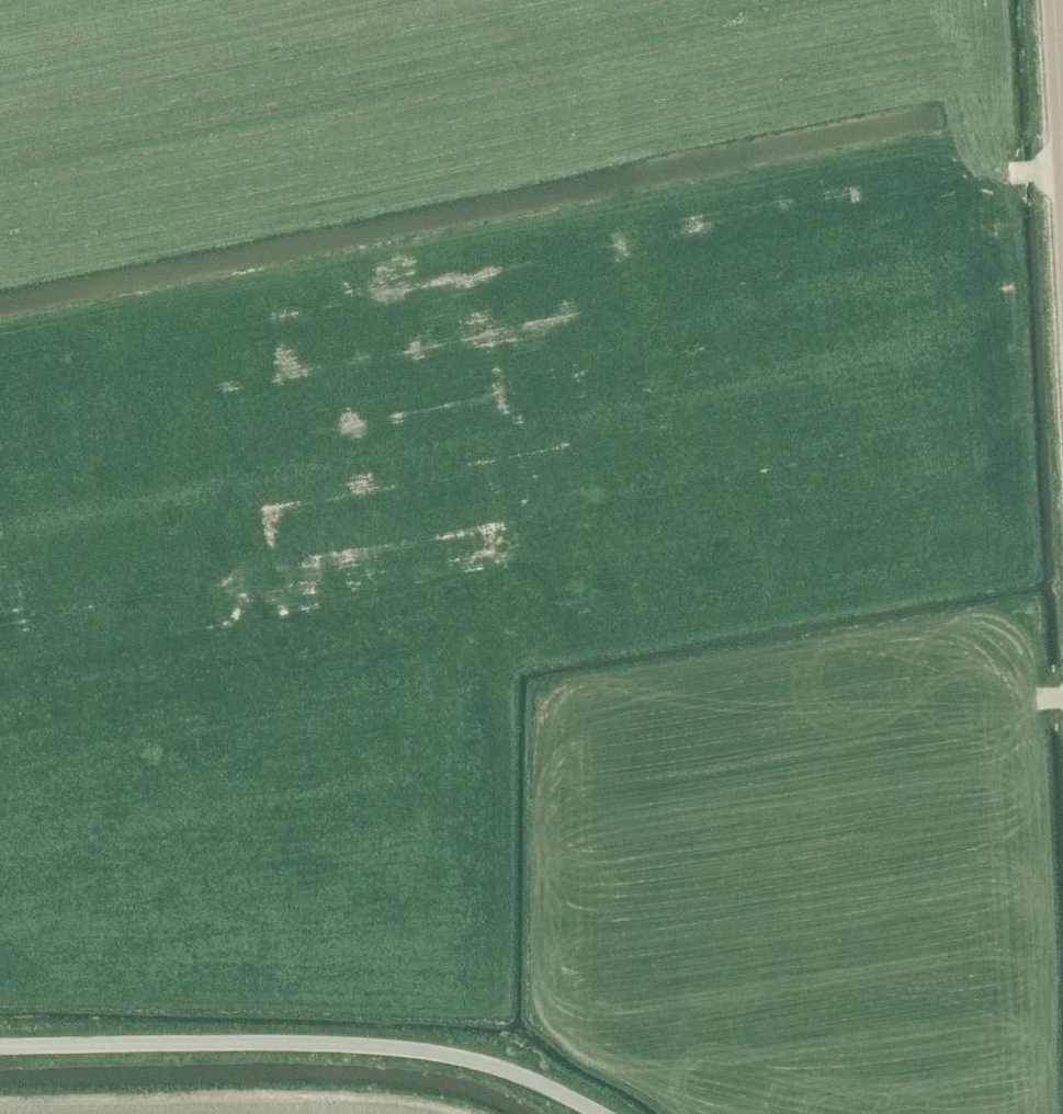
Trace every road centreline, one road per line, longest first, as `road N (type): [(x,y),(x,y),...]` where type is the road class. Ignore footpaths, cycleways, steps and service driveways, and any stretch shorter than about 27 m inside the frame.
road 1 (unclassified): [(593,1113),(504,1070),(436,1053),(0,1047)]
road 2 (unclassified): [(1051,0),(1062,189)]

